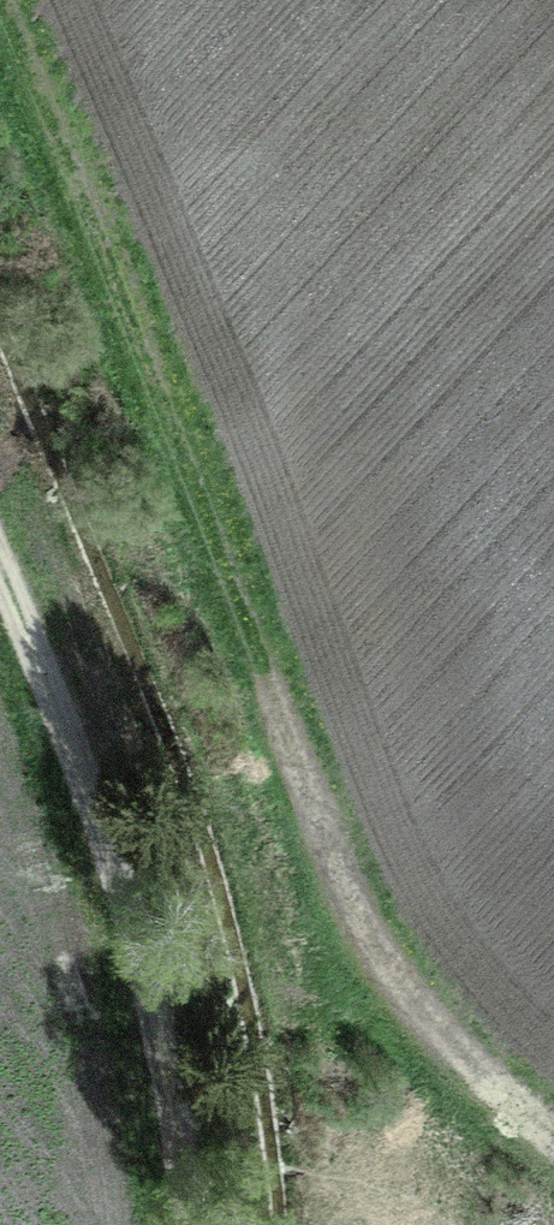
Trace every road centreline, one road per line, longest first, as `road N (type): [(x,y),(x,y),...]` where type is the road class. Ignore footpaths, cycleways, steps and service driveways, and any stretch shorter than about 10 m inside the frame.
road 1 (track): [(553,1131),(401,1004),(299,781),(210,539),(0,47)]
road 2 (track): [(194,1224),(185,1058),(152,838),(0,487)]

